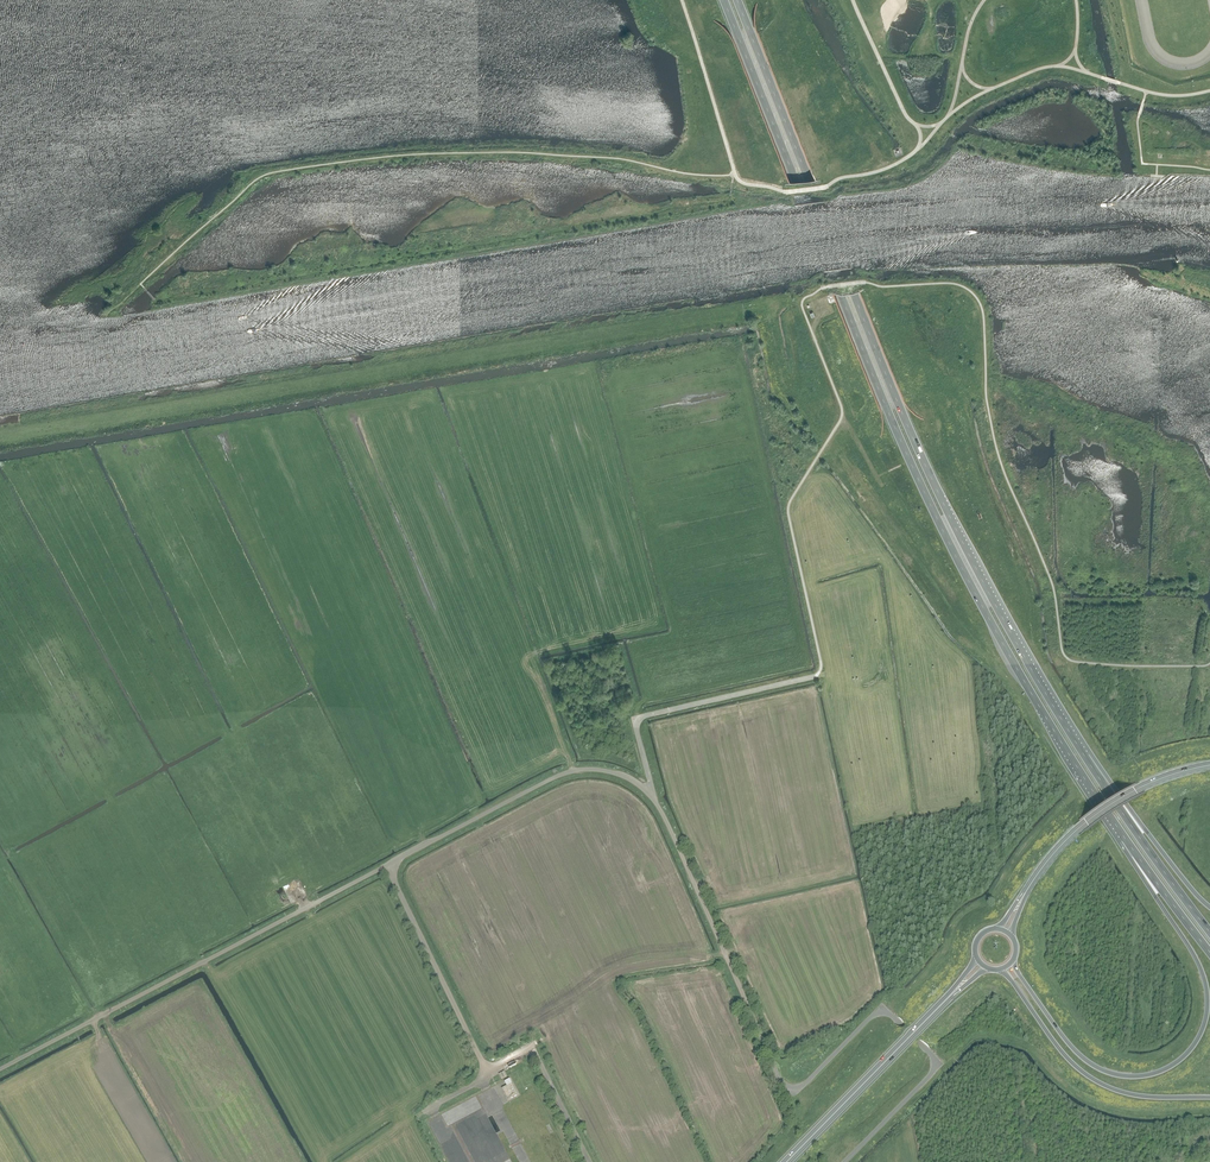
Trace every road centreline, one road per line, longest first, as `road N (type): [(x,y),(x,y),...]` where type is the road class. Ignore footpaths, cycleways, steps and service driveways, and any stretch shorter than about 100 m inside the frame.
road 1 (unclassified): [(0,1069),(553,778),(601,770),(636,783),(664,816),(786,1087),(802,1086),(882,1012),(933,1057),(934,1071),(845,1161)]
road 2 (trunk): [(724,0),(927,497),(1018,670),(1125,838)]
road 3 (trunk): [(1086,757),(992,599),(909,430),(737,0)]
road 4 (trunk): [(1125,838),(1206,987),(1203,1026),(1182,1058),(1137,1077),(1097,1067),(1056,1029),(1011,962)]
road 5 (trunk): [(1002,968),(1067,1059),(1092,1079),(1144,1097),(1209,1098)]
road 6 (trunk): [(1209,765),(1151,782),(1101,810),(1023,896)]
road 7 (trunk): [(787,1161),(946,1000)]
road 8 (trunk): [(1209,932),(1086,757)]
road 9 (trunk): [(1209,906),(1086,757)]
road 10 (trunk): [(1125,838),(1209,953)]

